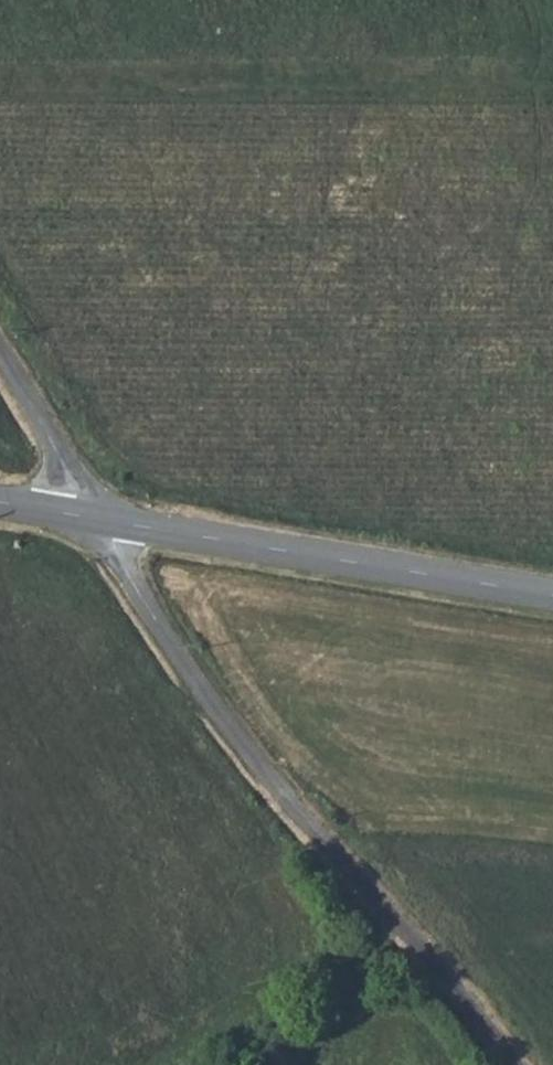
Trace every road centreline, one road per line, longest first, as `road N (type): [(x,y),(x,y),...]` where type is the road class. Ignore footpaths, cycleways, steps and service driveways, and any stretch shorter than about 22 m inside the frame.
road 1 (unclassified): [(513,1064),(408,929),(243,746),(95,518)]
road 2 (secondary): [(95,518),(552,596)]
road 3 (unclassified): [(95,518),(0,348)]

